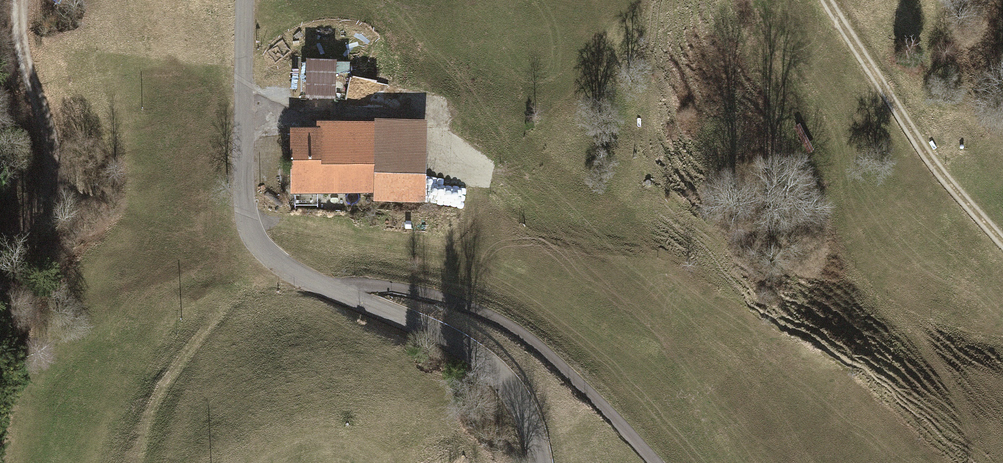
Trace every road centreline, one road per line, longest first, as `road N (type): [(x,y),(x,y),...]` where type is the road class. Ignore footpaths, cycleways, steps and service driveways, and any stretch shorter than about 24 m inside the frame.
road 1 (unclassified): [(244,0),(243,186),(257,242),(311,281),(454,338),(499,378),(537,462)]
road 2 (track): [(337,293),(370,285),(430,293),(505,323),(566,371),(656,462)]
road 3 (track): [(828,0),(914,135),(1002,242)]
road 4 (track): [(17,0),(53,174),(31,222),(0,252)]

